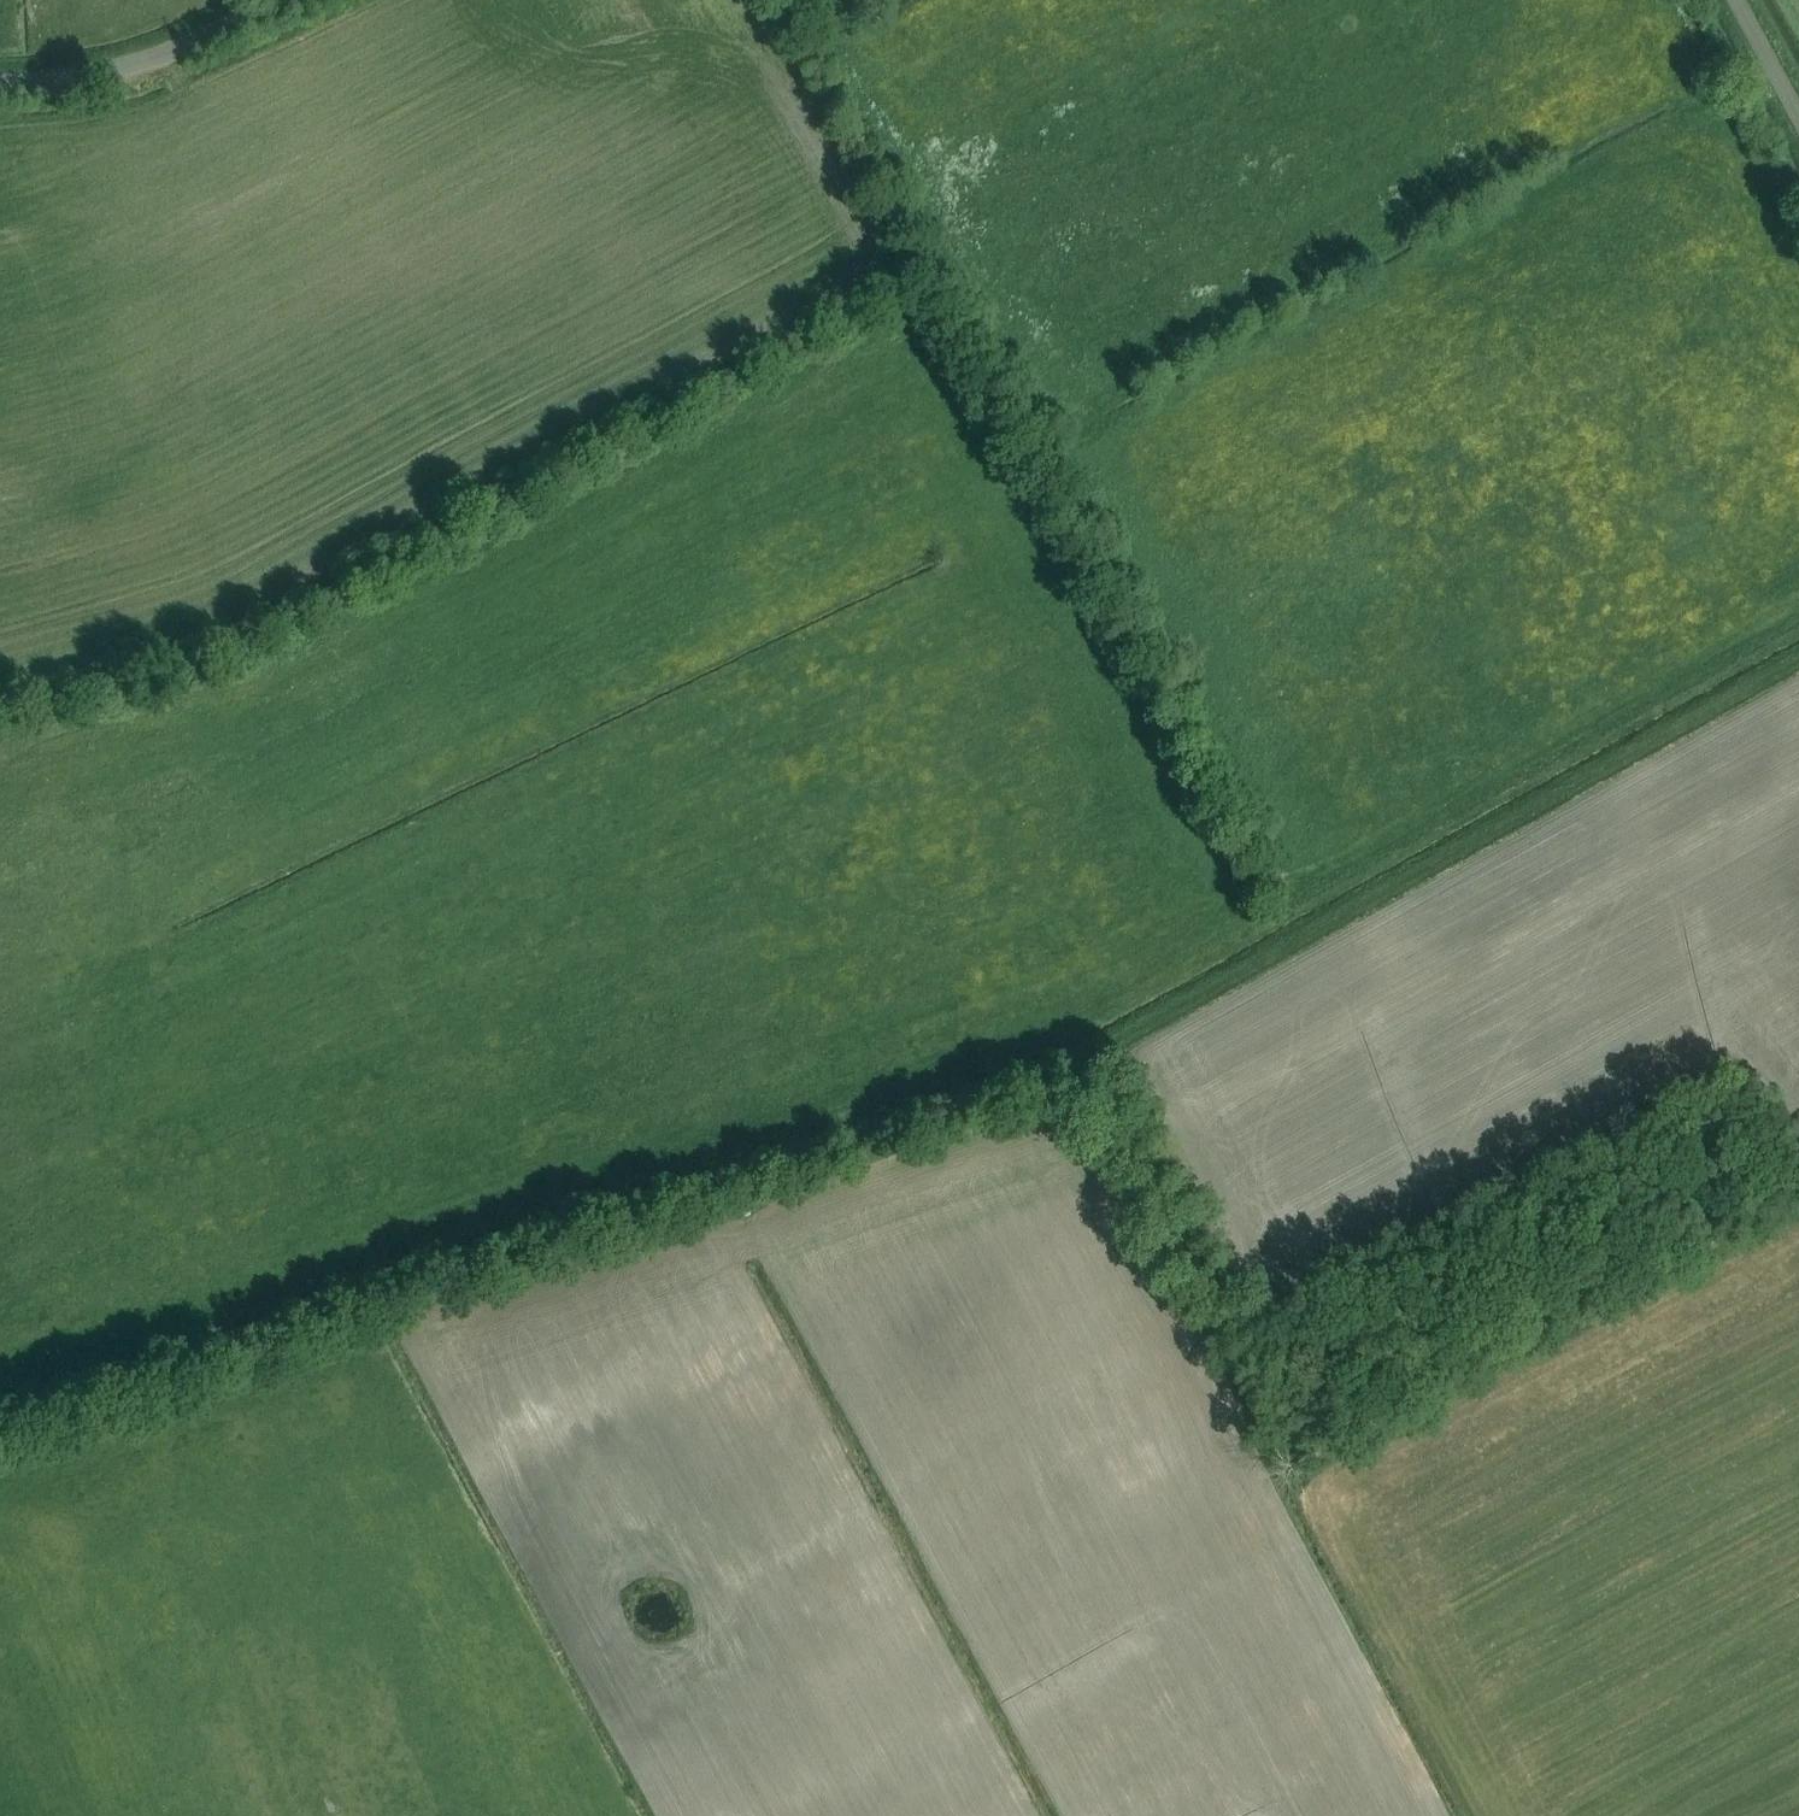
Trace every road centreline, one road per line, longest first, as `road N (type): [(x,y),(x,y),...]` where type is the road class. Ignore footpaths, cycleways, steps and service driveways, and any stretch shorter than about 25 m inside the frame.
road 1 (unclassified): [(0,84),(141,62),(286,0)]
road 2 (unclassified): [(1798,117),(1736,0)]

